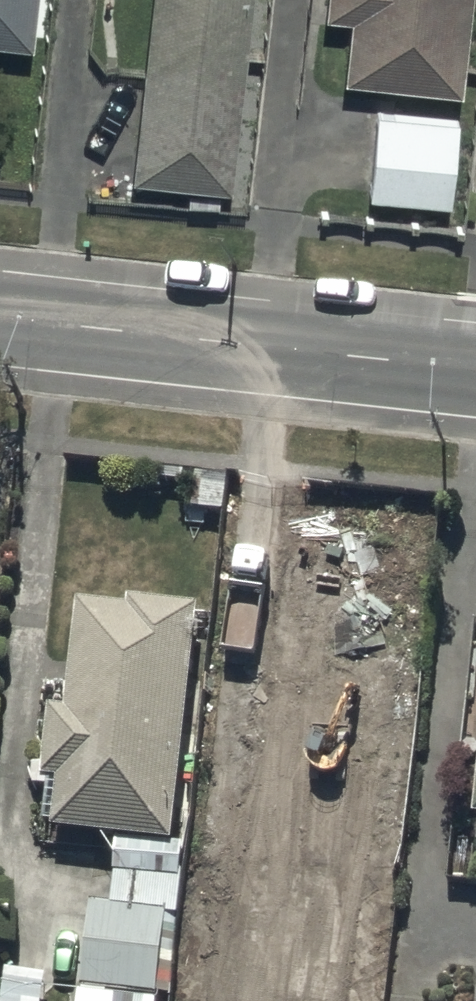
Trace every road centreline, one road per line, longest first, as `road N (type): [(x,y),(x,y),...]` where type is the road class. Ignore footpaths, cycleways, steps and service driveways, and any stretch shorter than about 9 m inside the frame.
road 1 (tertiary): [(0,317),(475,370)]

